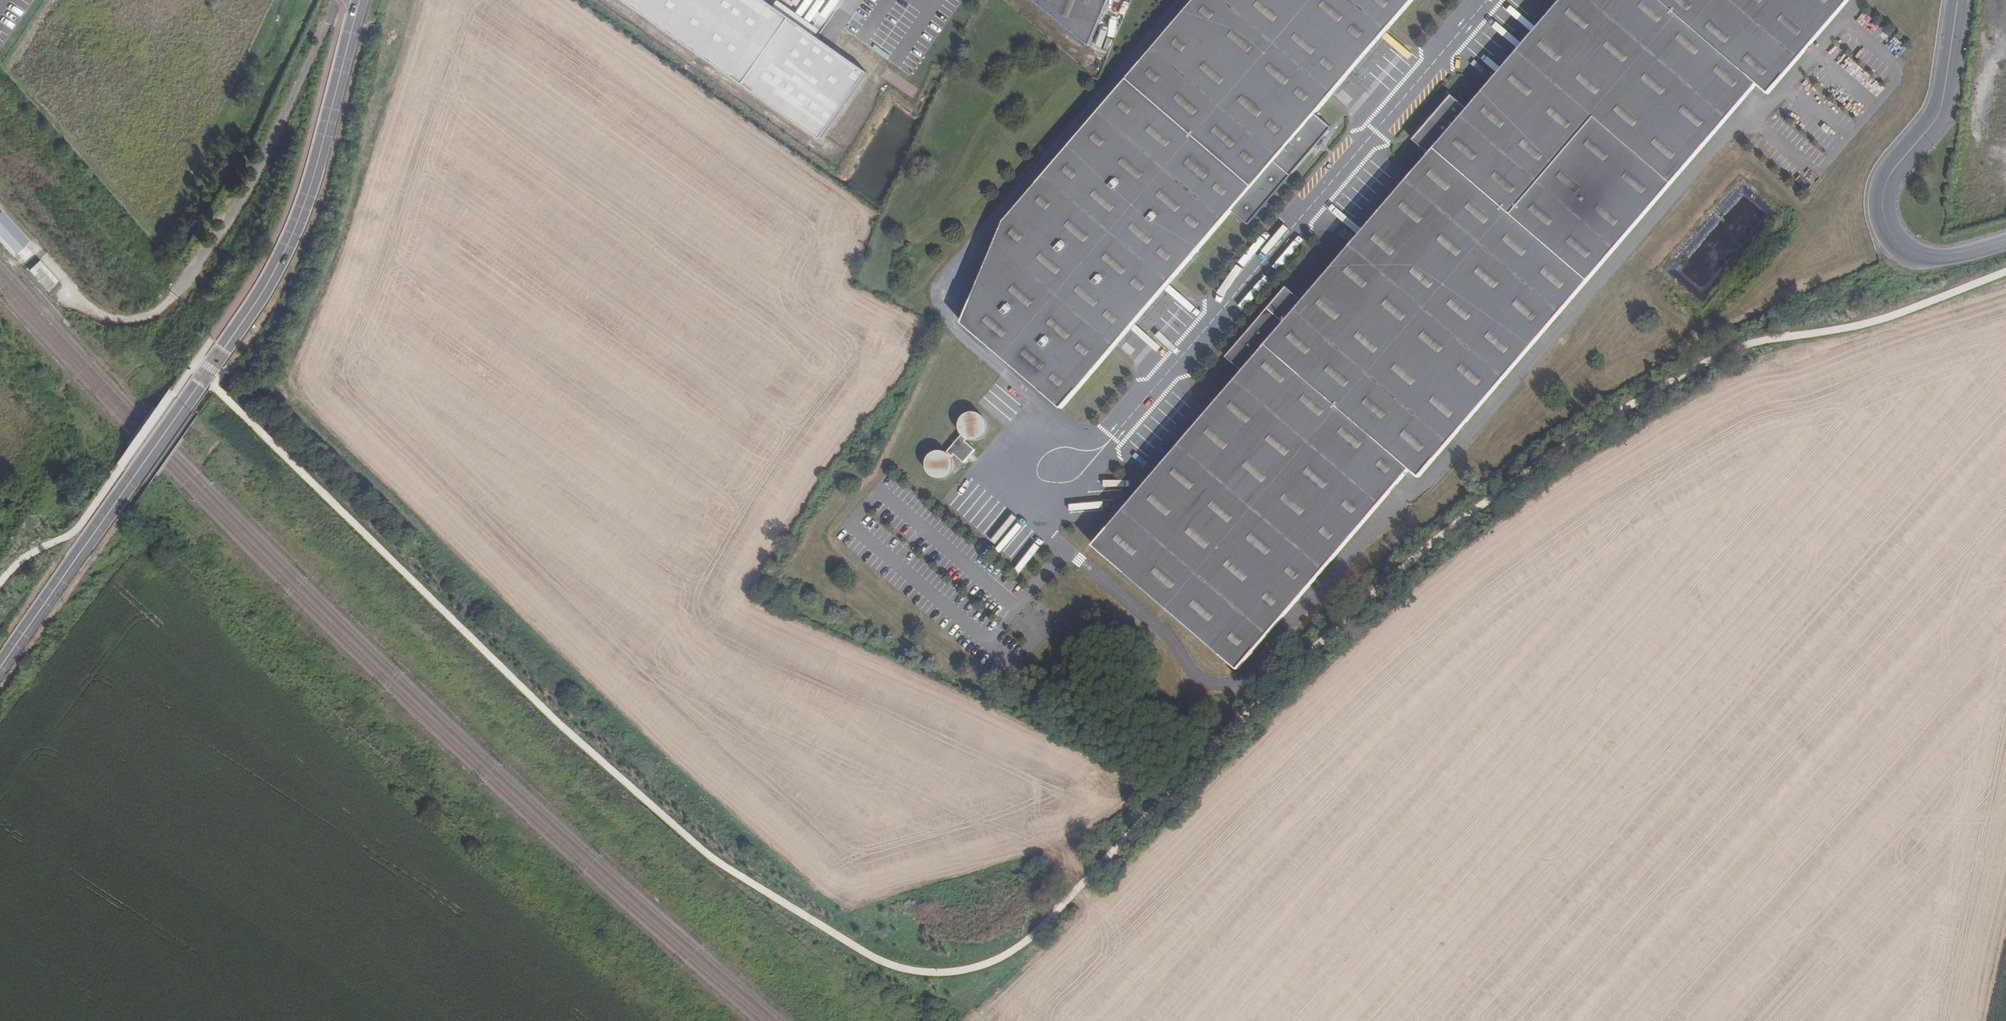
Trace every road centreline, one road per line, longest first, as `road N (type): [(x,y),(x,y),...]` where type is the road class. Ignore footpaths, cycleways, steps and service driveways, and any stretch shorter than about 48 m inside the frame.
road 1 (tertiary): [(0,666),(240,326),(282,251),(361,0)]
road 2 (unclassified): [(2005,243),(1926,259),(1889,231),(1882,212),(1892,171),(1942,106),(1959,0)]

